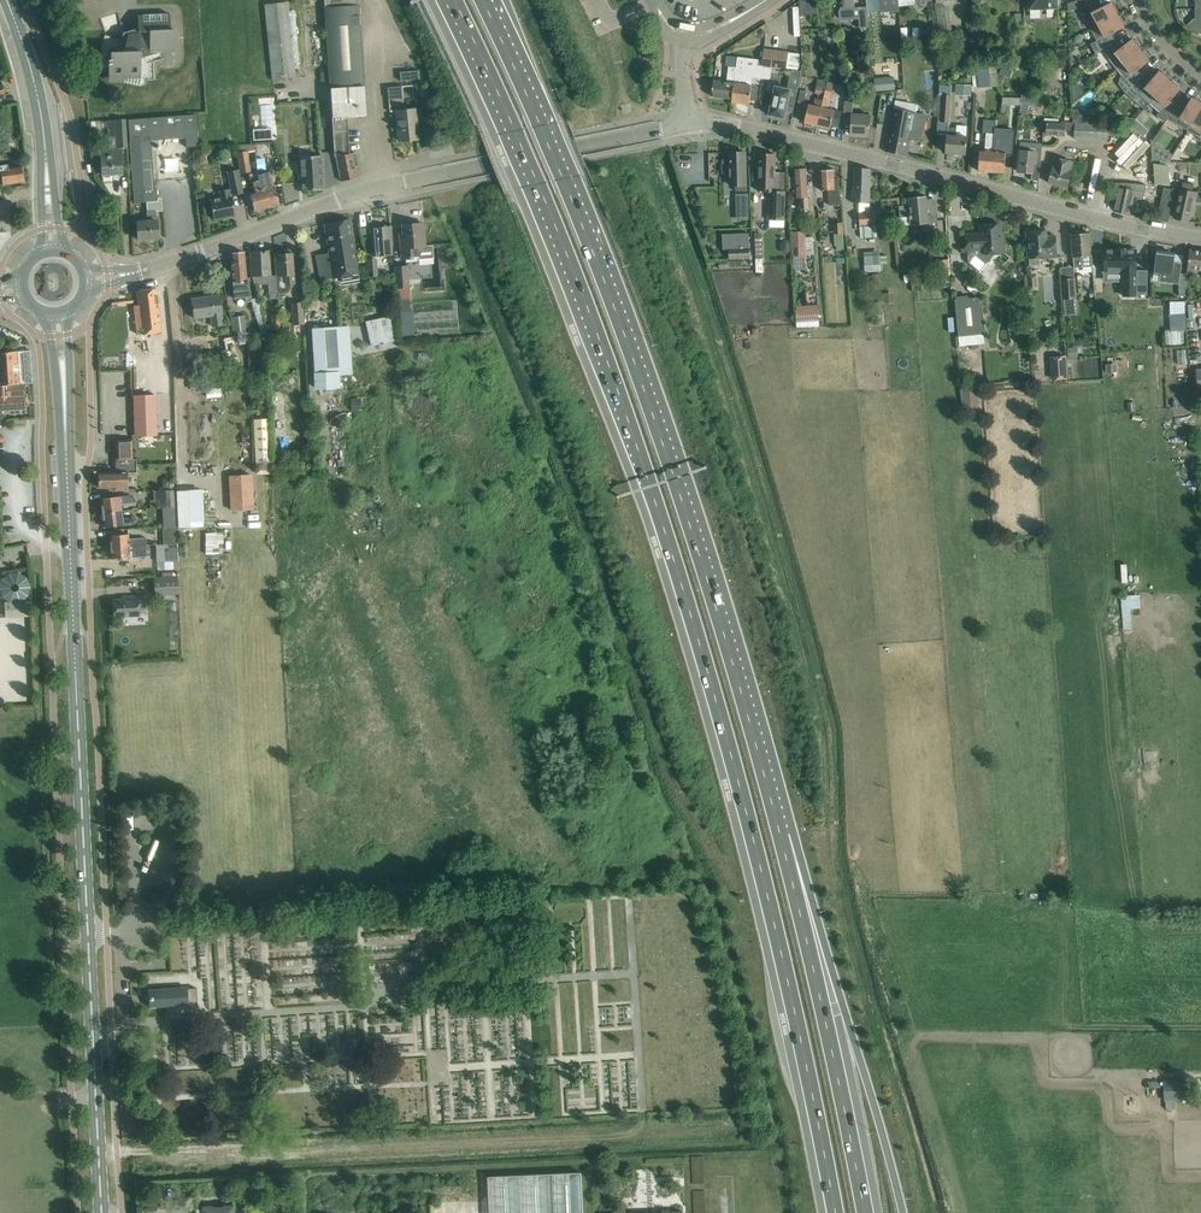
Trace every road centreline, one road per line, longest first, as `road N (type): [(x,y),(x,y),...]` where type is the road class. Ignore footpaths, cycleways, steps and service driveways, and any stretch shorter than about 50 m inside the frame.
road 1 (trunk): [(452,0),(539,188),(667,534),(726,733),(833,1212)]
road 2 (trunk): [(769,792),(637,369),(482,0)]
road 3 (tertiary): [(102,1212),(63,375)]
road 4 (tertiary): [(141,270),(410,181),(689,123)]
road 5 (unclassified): [(1200,238),(752,130),(689,123)]
road 6 (trunk): [(903,1212),(813,905),(769,792)]
road 7 (trunk): [(865,1212),(769,792)]
road 8 (tertiary): [(48,186),(37,85),(6,0)]

